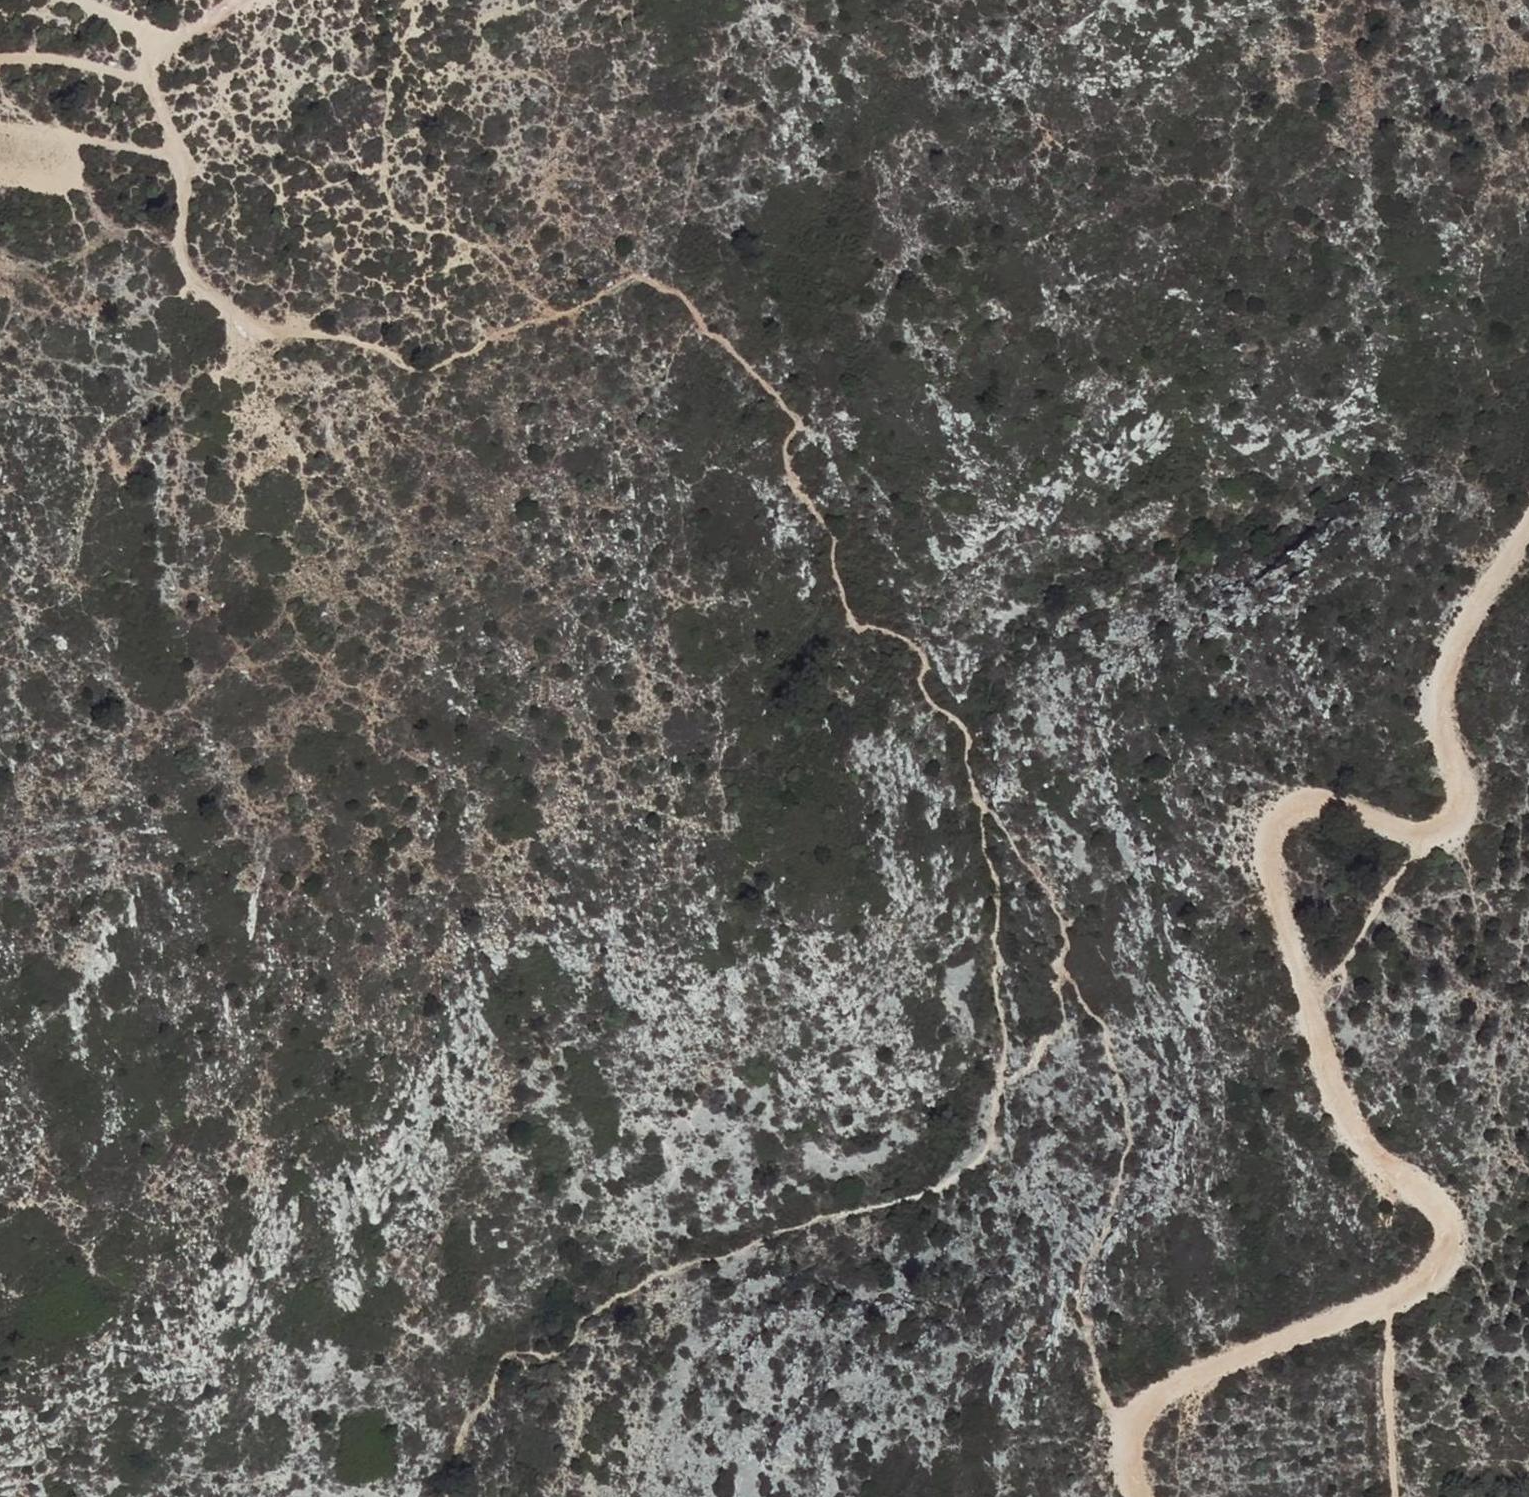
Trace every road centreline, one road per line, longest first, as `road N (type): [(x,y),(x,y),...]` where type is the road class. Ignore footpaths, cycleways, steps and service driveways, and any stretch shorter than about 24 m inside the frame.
road 1 (track): [(1135,1496),(1123,1467),(1121,1425),(1200,1376),(1386,1301),(1424,1278),(1447,1241),(1436,1212),(1387,1174),(1350,1112),(1290,948),(1263,829),(1312,802),(1422,832),(1456,779),(1442,674),(1528,520)]

